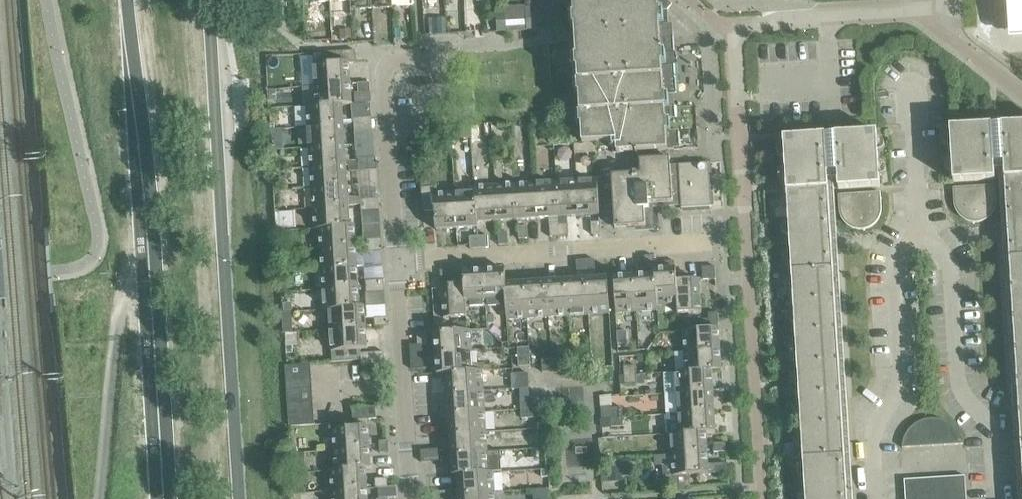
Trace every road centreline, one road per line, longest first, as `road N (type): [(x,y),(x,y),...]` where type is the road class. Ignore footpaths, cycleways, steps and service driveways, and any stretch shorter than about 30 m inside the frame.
road 1 (secondary): [(127,0),(164,498)]
road 2 (secondary): [(241,498),(209,0)]
road 3 (residential): [(396,262),(706,242)]
road 4 (residential): [(995,498),(982,417),(955,374),(947,262),(918,228)]
road 5 (residential): [(874,498),(879,421),(901,384),(892,272),(918,228)]
road 6 (residential): [(387,126),(383,63),(426,60),(440,76),(442,114),(430,123)]
road 7 (residential): [(943,0),(782,15)]
road 8 (residential): [(918,228),(907,83)]
road 9 (residential): [(396,262),(387,126)]
road 10 (residential): [(418,498),(404,375)]

